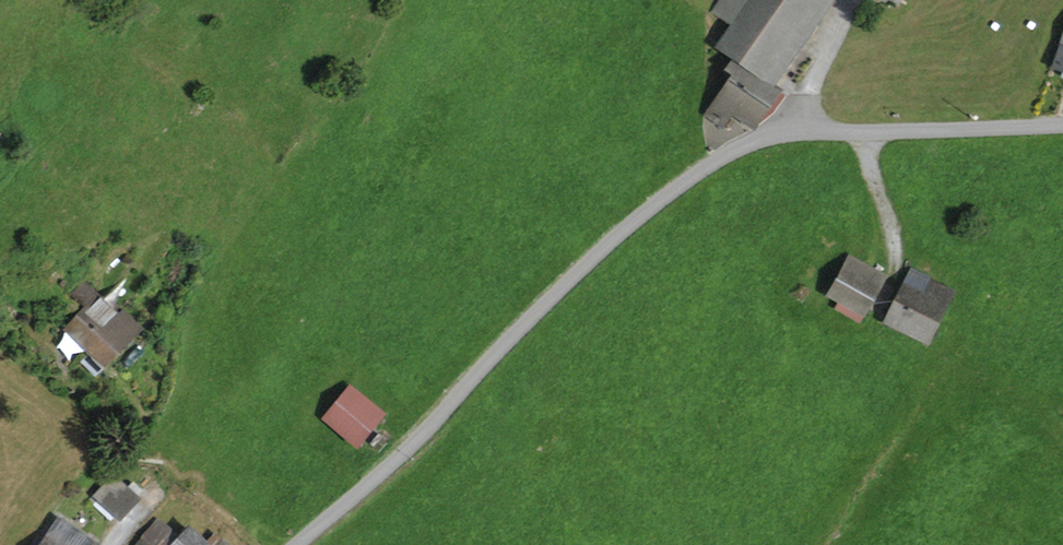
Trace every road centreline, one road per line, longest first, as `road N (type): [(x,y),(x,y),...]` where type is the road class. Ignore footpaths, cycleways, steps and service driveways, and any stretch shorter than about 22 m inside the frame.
road 1 (residential): [(300,544),(385,472),(625,228),(728,152),(784,134),(1062,126)]

